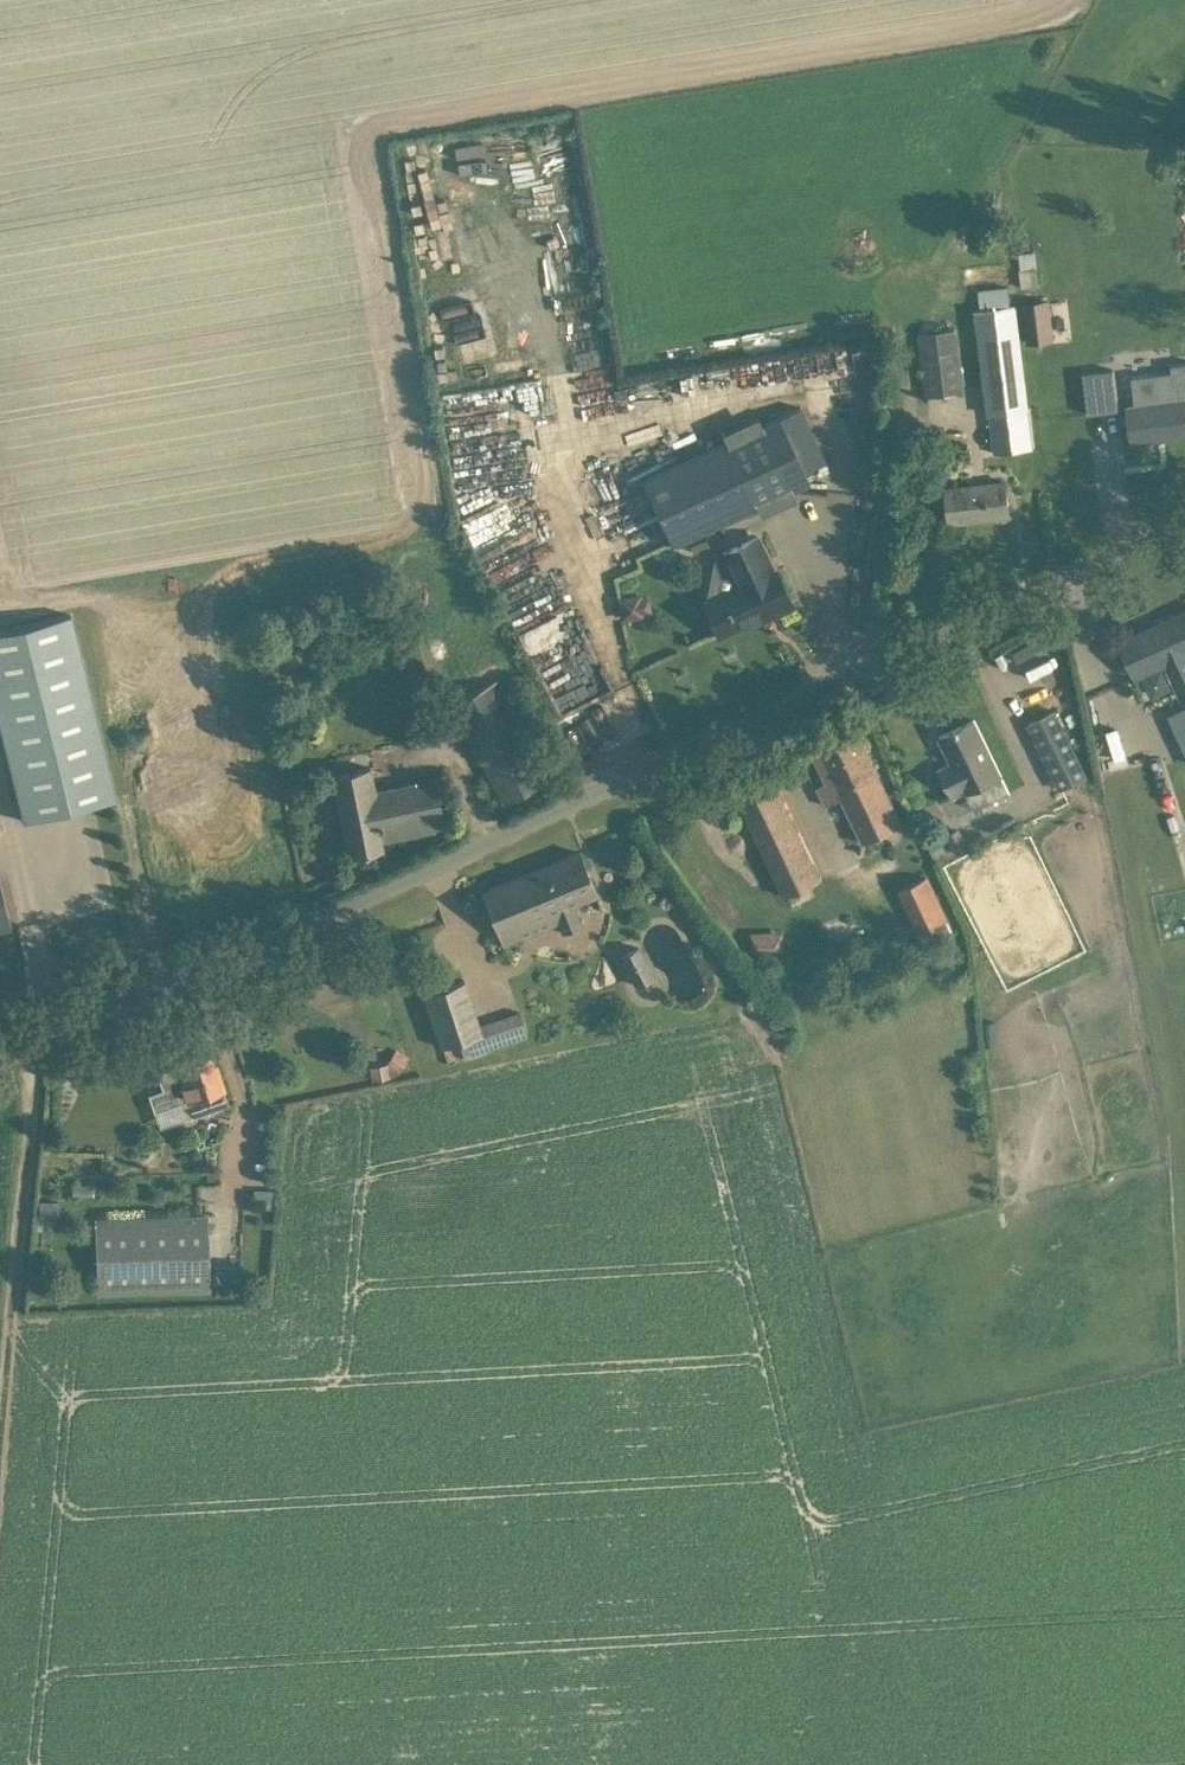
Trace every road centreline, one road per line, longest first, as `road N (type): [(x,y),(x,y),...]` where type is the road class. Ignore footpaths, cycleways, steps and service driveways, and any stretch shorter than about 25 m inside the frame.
road 1 (residential): [(0,1032),(156,985),(309,926),(1184,520)]

